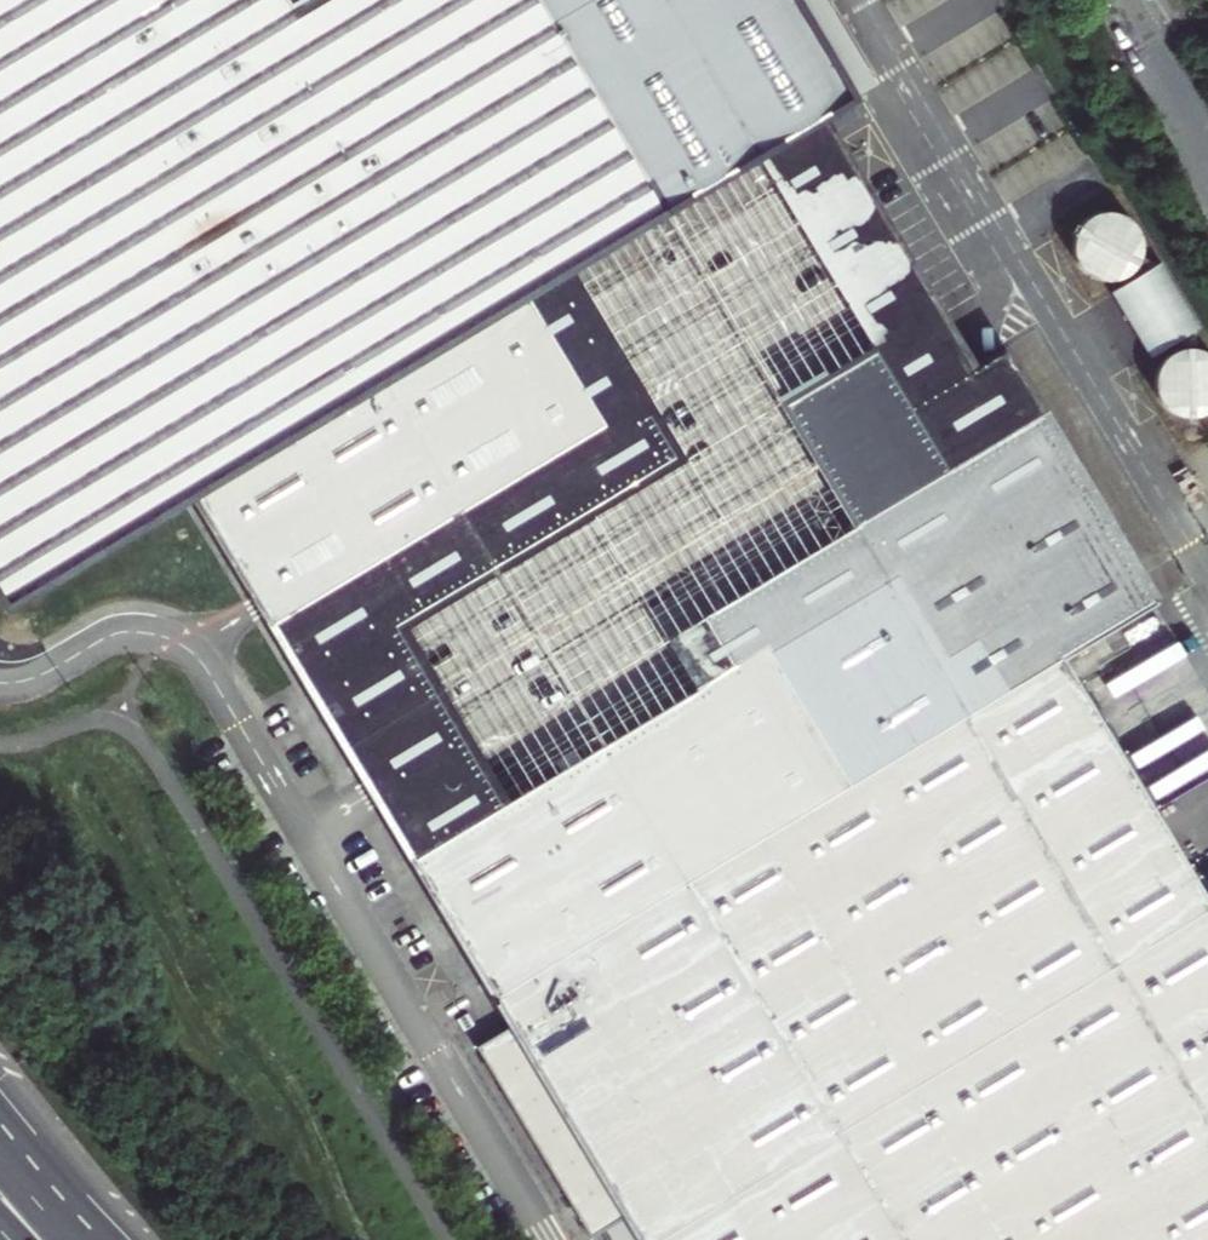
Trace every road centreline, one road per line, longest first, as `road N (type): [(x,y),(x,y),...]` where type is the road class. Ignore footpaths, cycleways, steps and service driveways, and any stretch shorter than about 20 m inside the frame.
road 1 (residential): [(1111,0),(1207,162)]
road 2 (trunk): [(99,1239),(0,1119)]

